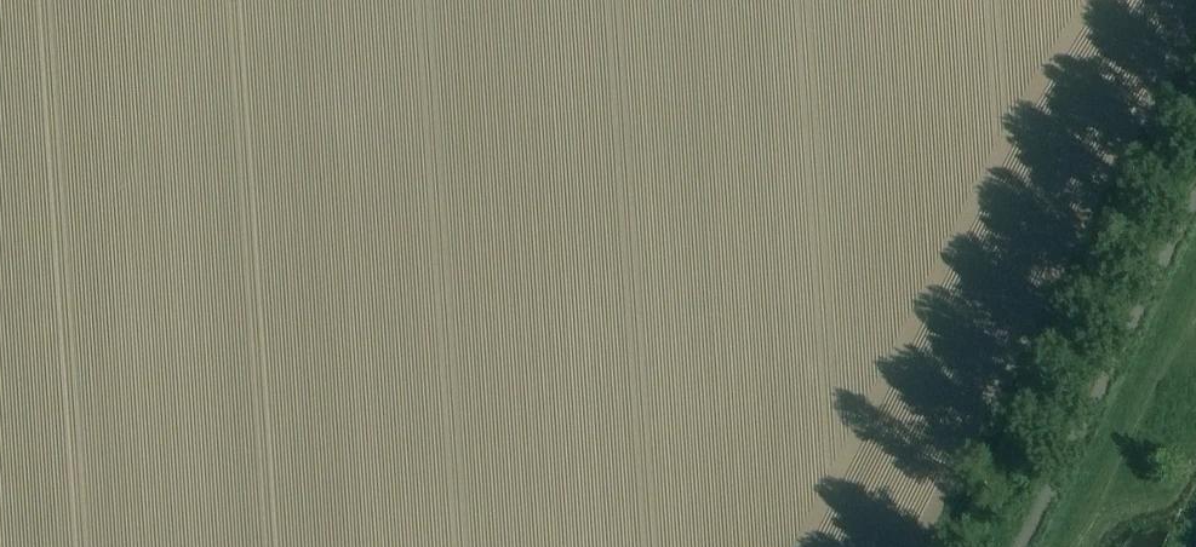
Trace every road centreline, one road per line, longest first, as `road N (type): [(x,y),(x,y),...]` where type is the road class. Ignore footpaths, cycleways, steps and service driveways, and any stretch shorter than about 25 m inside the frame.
road 1 (track): [(1064,546),(1195,295)]

